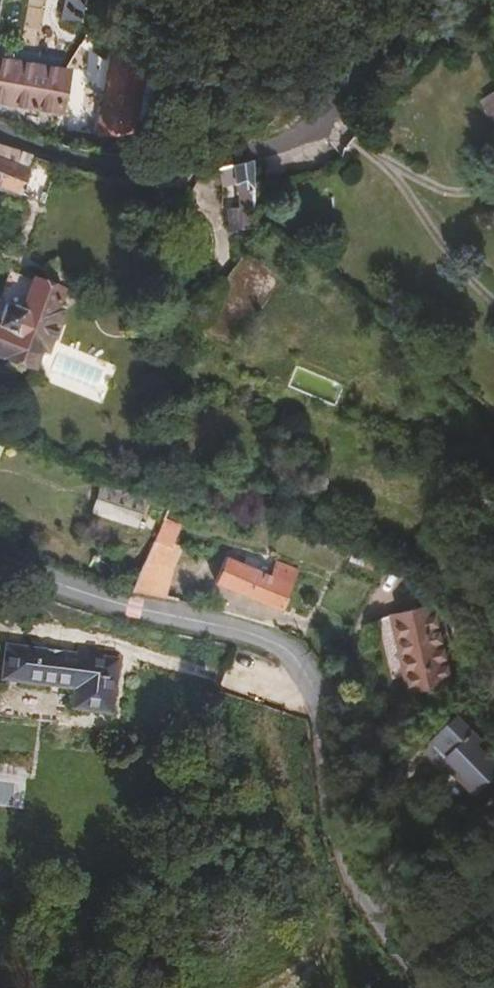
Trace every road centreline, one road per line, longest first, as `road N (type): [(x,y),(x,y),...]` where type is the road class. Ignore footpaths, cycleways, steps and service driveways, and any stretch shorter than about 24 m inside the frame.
road 1 (unclassified): [(430,987),(362,893),(307,685),(292,656),(260,637),(94,602),(0,565)]
road 2 (residential): [(0,139),(142,182),(236,159),(319,123),(396,0)]

